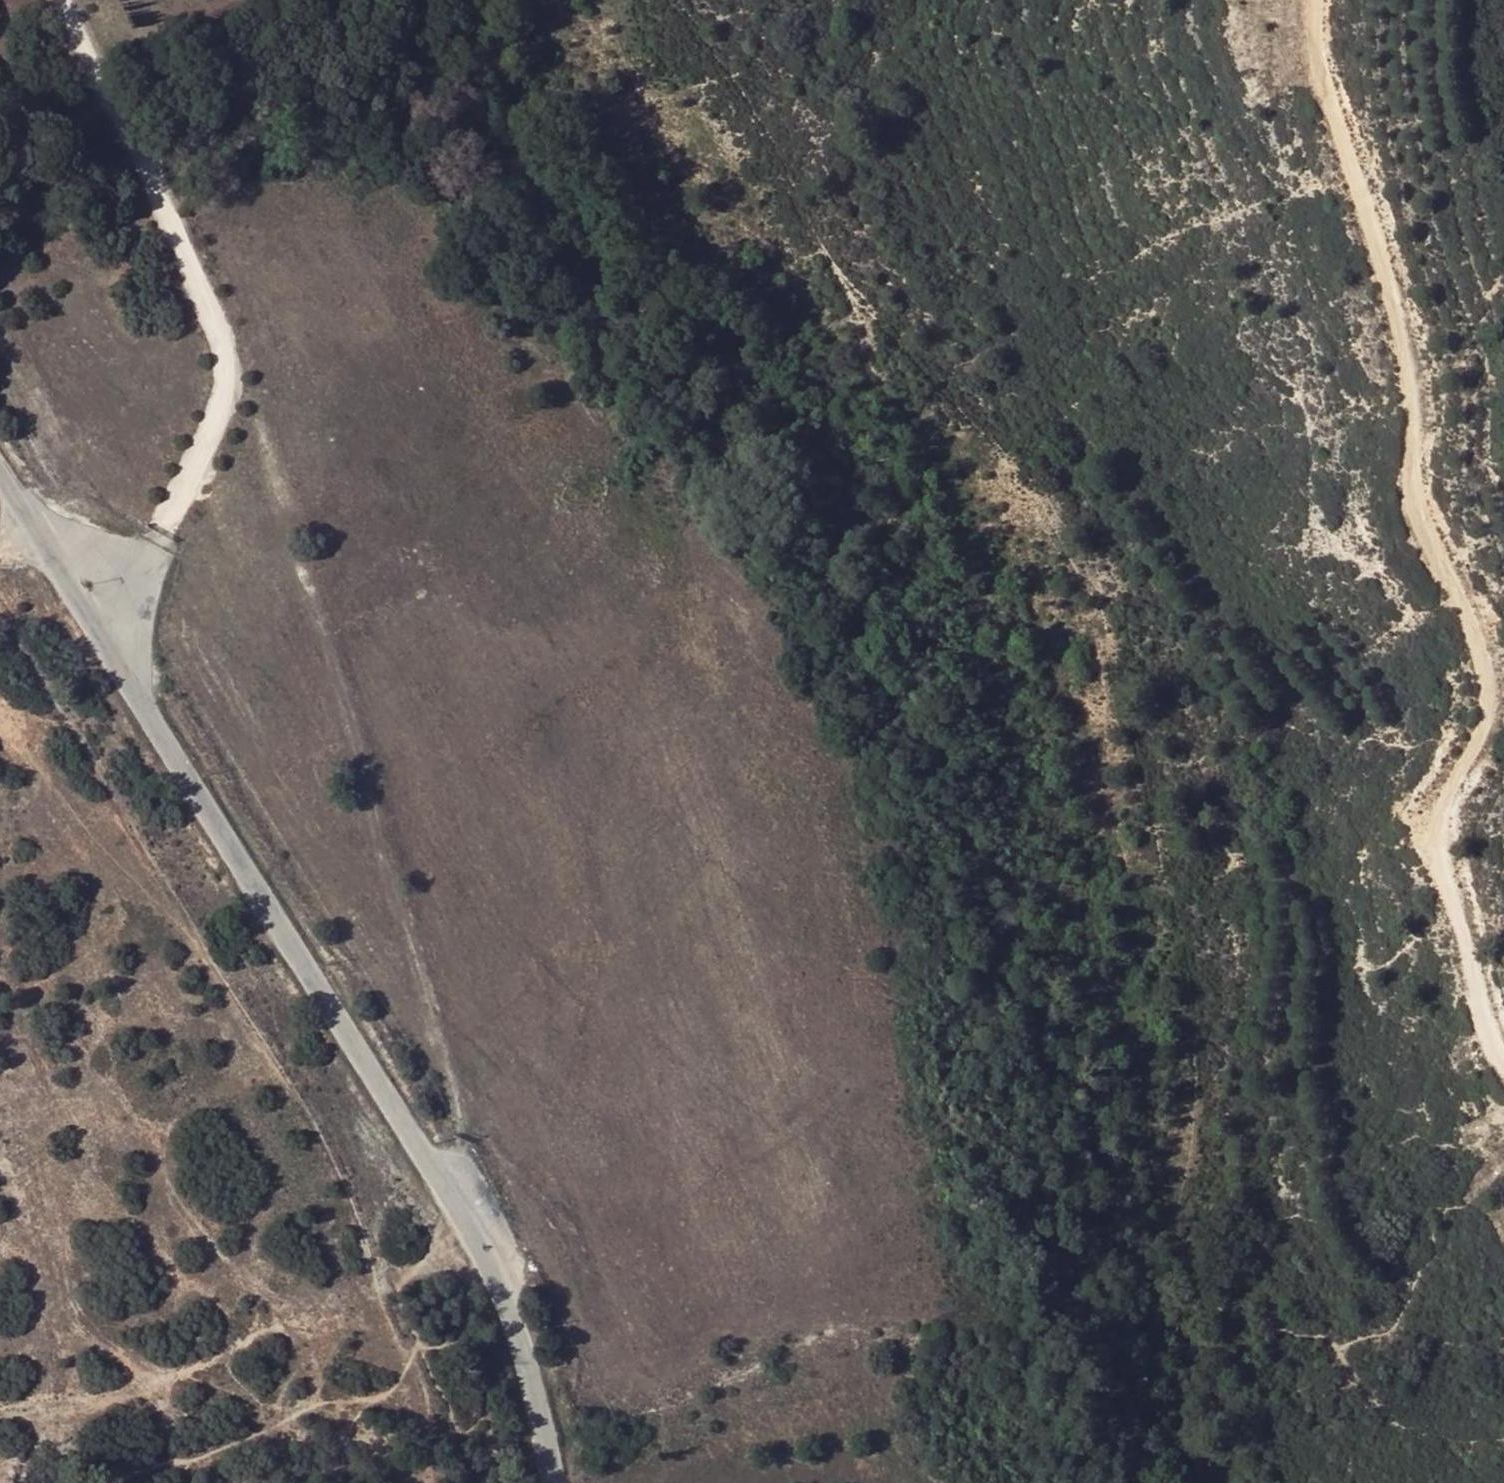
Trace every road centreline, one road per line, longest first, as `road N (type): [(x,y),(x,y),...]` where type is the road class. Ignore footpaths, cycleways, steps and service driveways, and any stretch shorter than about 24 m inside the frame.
road 1 (tertiary): [(0,478),(479,1242),(523,1350),(550,1482)]
road 2 (track): [(1326,0),(1325,37),(1392,290),(1418,482),(1473,641),(1478,713),(1447,828),(1447,872),(1503,1045)]

